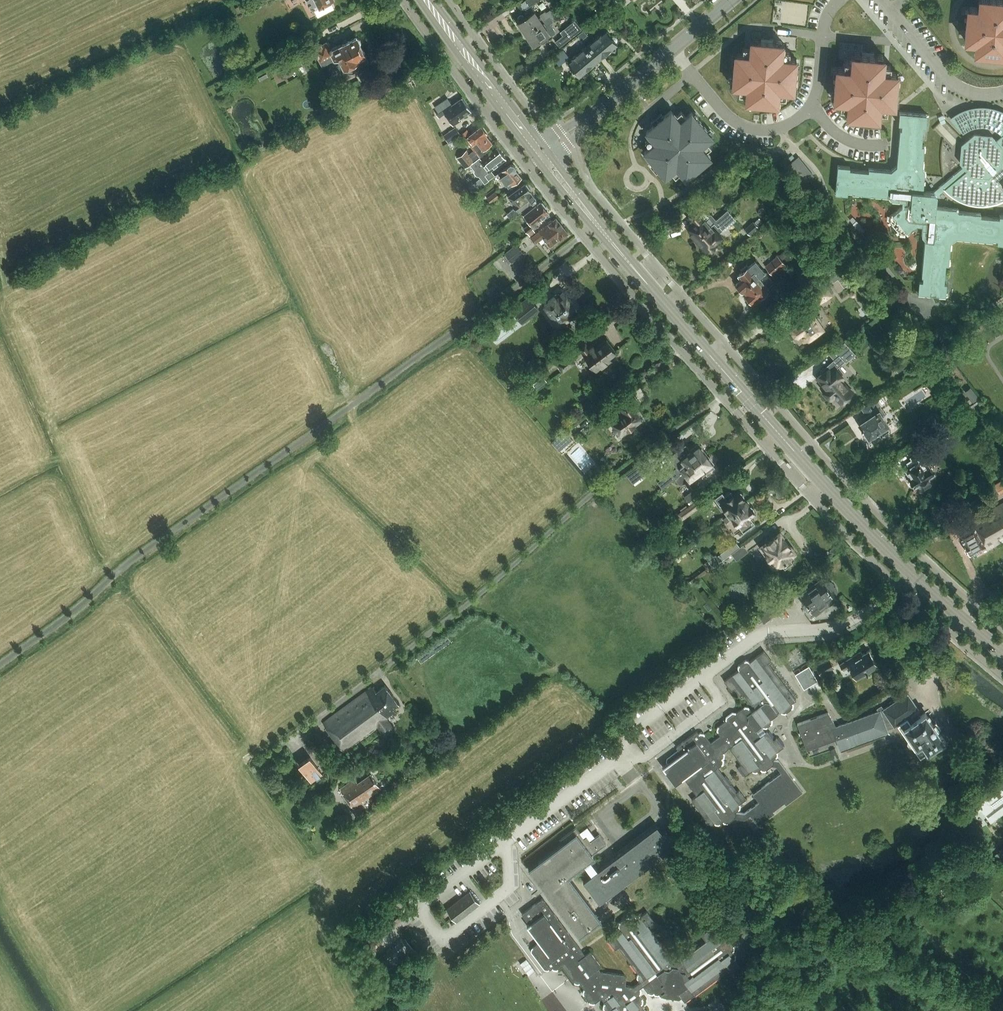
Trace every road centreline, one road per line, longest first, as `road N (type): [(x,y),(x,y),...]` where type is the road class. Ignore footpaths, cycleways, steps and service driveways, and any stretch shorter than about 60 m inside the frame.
road 1 (secondary): [(1002,650),(887,548),(597,225),(544,155)]
road 2 (unclassified): [(544,155),(731,0)]
road 3 (secondary): [(544,155),(429,0)]

